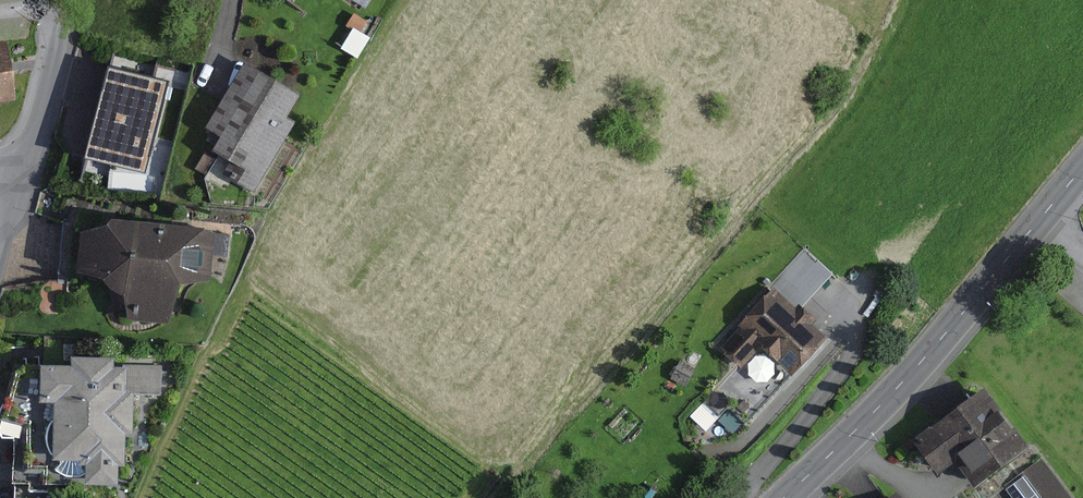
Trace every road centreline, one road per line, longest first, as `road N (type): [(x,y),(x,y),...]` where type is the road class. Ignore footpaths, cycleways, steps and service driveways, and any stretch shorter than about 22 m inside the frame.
road 1 (tertiary): [(786,497),(965,312),(1082,168)]
road 2 (residential): [(17,178),(58,49),(53,0)]

